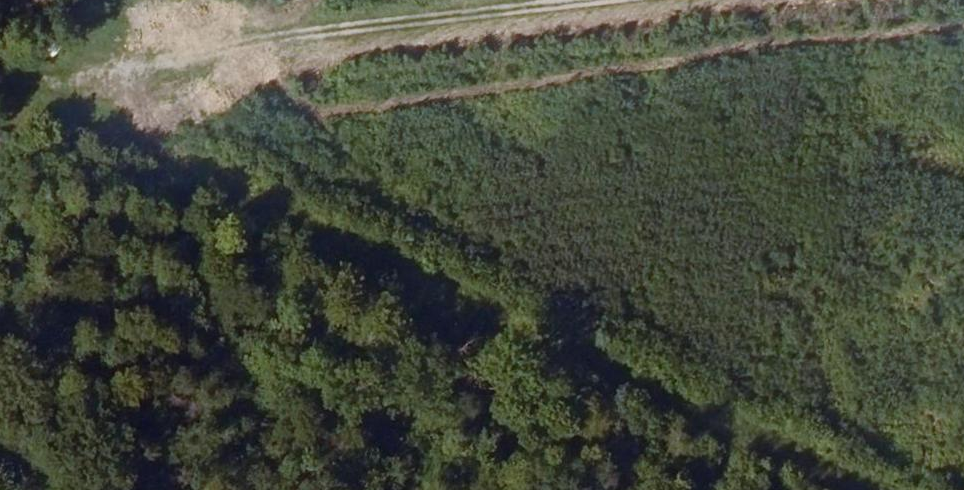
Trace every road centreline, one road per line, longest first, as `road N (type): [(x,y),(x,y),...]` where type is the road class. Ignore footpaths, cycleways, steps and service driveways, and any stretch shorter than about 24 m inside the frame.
road 1 (track): [(0,49),(940,489)]
road 2 (track): [(655,0),(47,75)]

